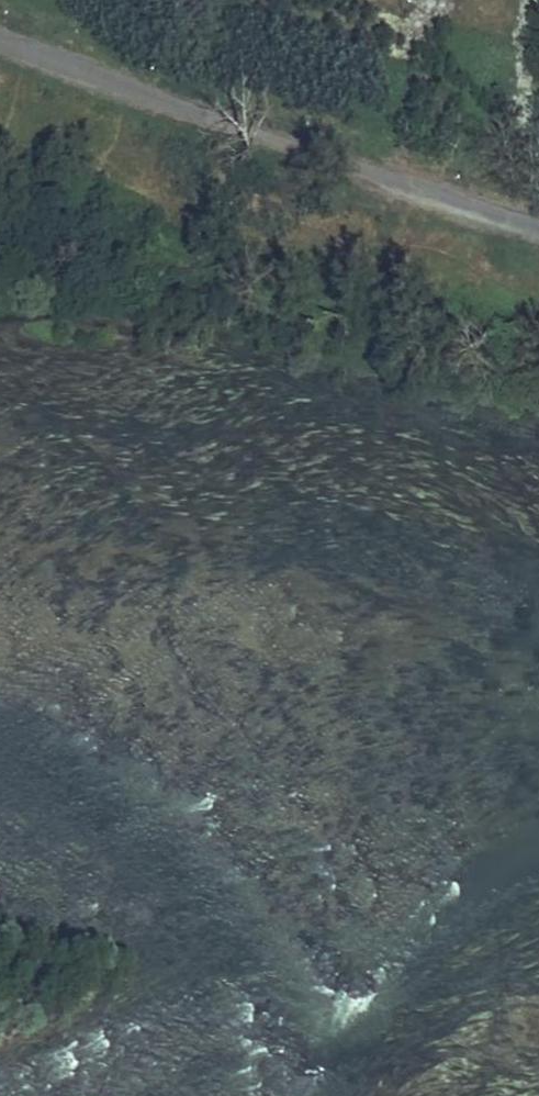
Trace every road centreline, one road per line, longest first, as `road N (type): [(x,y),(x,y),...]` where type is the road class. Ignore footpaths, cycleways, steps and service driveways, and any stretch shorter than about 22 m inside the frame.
road 1 (unclassified): [(0,34),(309,156),(538,224)]

